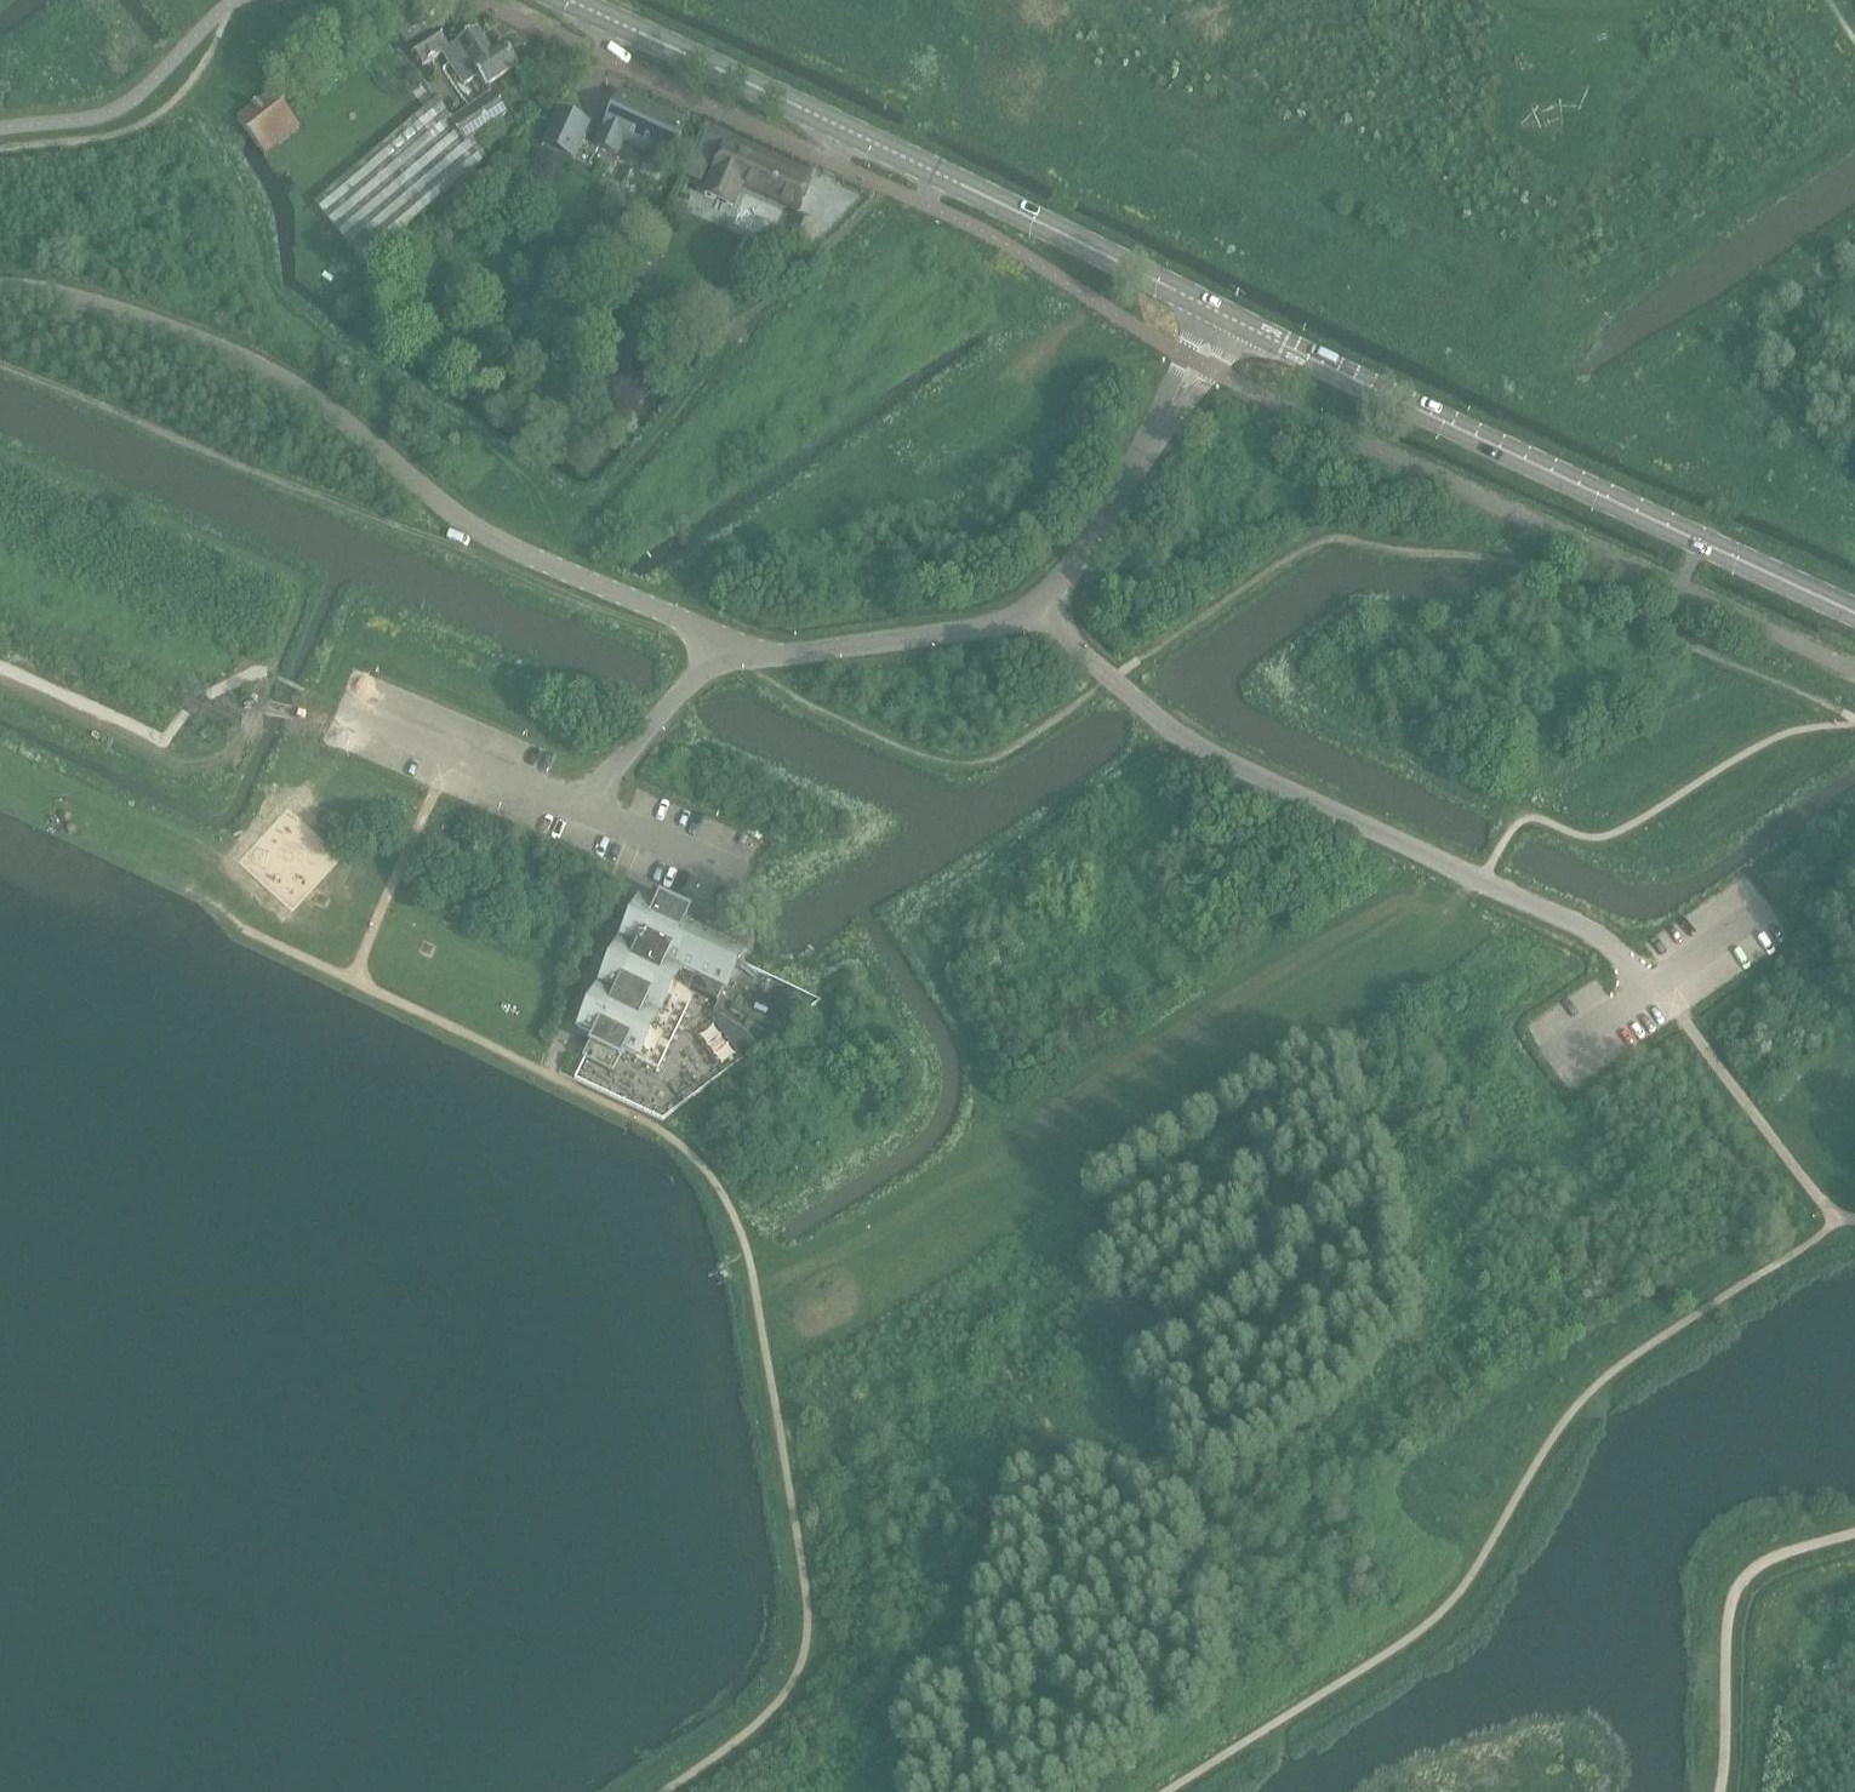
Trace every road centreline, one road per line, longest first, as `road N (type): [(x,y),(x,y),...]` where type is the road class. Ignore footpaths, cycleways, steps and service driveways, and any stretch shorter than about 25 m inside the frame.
road 1 (unclassified): [(726,650),(689,623),(525,559),(467,525),(309,394),(166,329),(0,286)]
road 2 (secondary): [(562,0),(857,134),(1211,310)]
road 3 (secondary): [(1233,321),(1854,613)]
road 4 (unclassified): [(1045,616),(1144,708),(1220,760),(1583,926),(1629,963)]
road 5 (unclassified): [(1045,616),(788,656),(726,650)]
road 6 (unclassified): [(1167,414),(1045,616)]
road 7 (unclassified): [(713,657),(588,812)]

